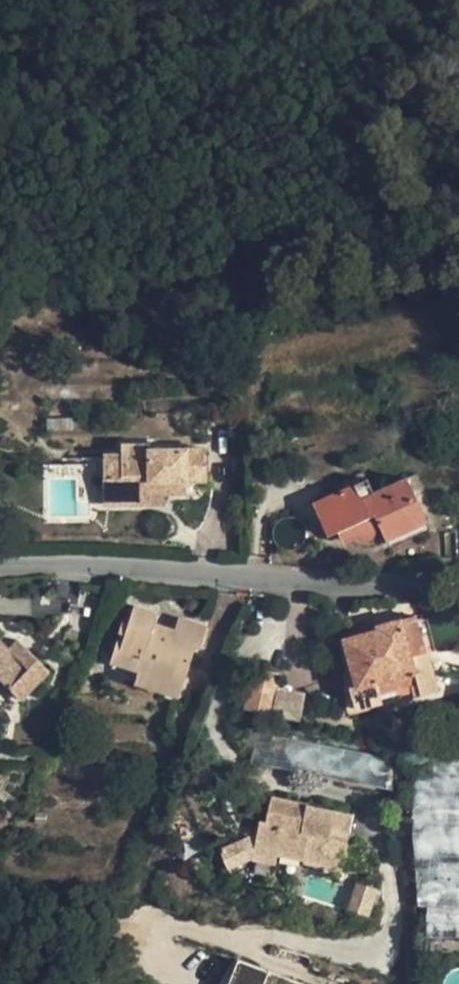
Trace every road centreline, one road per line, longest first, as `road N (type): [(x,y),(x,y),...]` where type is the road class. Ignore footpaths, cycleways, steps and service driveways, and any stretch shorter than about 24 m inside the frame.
road 1 (tertiary): [(458,582),(0,572)]

